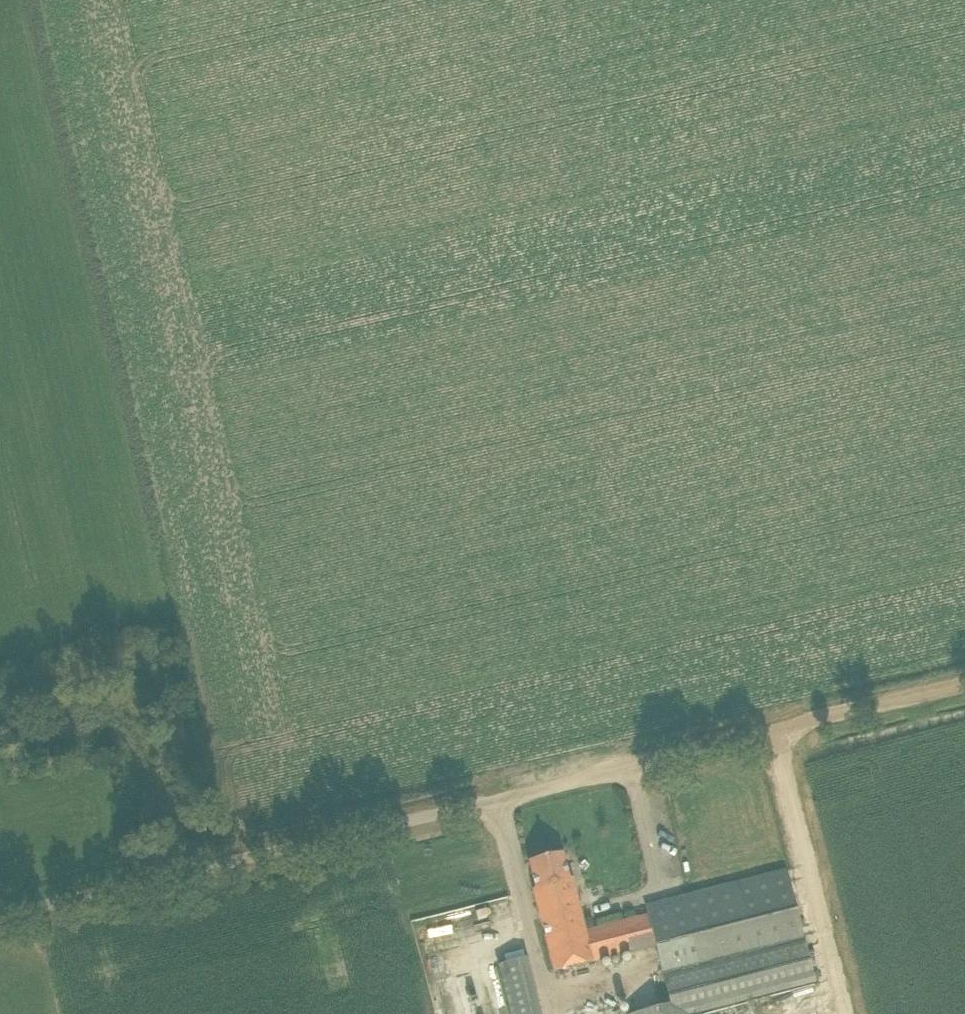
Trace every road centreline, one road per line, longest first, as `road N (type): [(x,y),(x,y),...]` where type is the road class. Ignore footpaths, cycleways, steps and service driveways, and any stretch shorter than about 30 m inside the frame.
road 1 (unclassified): [(0,920),(627,773)]
road 2 (track): [(964,693),(627,773)]

